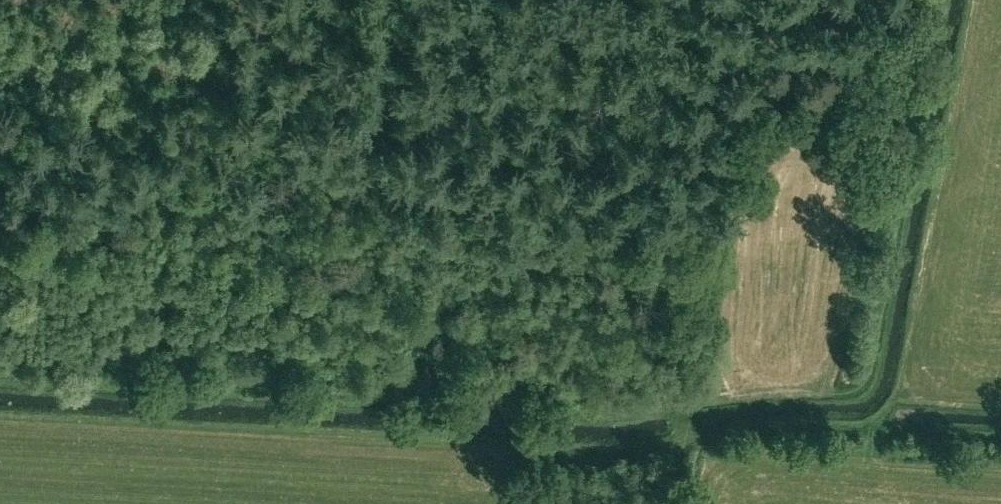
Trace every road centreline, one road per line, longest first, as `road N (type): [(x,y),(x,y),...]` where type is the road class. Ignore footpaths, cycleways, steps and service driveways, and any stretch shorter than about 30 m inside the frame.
road 1 (track): [(601,0),(696,182),(670,503)]

